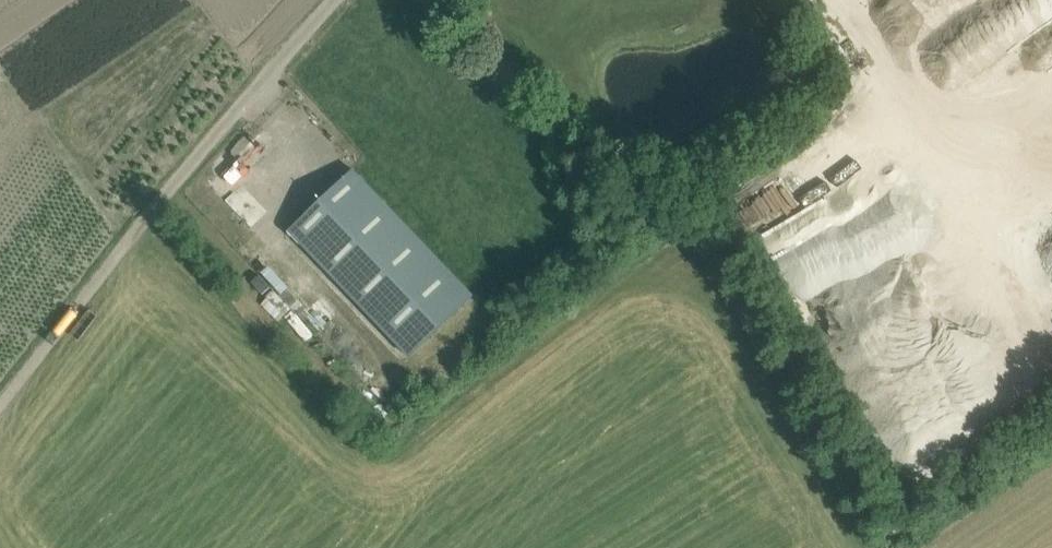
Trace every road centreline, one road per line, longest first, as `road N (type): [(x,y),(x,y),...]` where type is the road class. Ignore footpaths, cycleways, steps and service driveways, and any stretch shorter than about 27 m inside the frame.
road 1 (unclassified): [(0,415),(333,0)]

